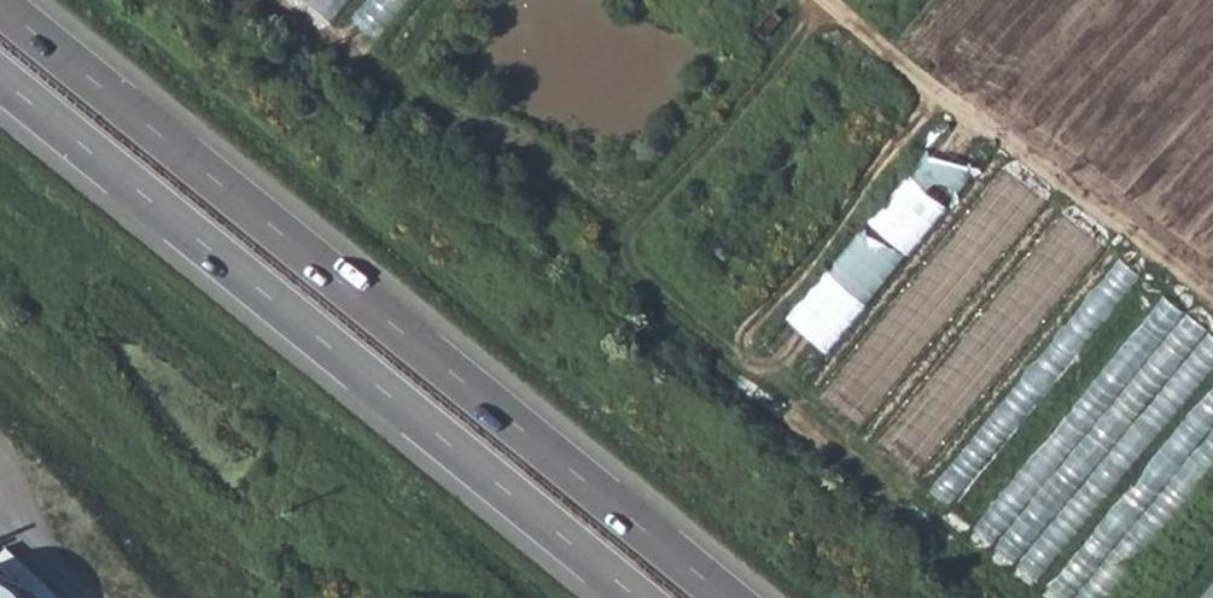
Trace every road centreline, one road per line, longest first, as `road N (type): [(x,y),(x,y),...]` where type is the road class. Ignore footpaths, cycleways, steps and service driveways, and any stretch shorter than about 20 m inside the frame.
road 1 (trunk): [(727,597),(0,4)]
road 2 (trunk): [(0,78),(637,597)]
road 3 (track): [(1212,287),(1078,170),(968,118),(834,0)]

